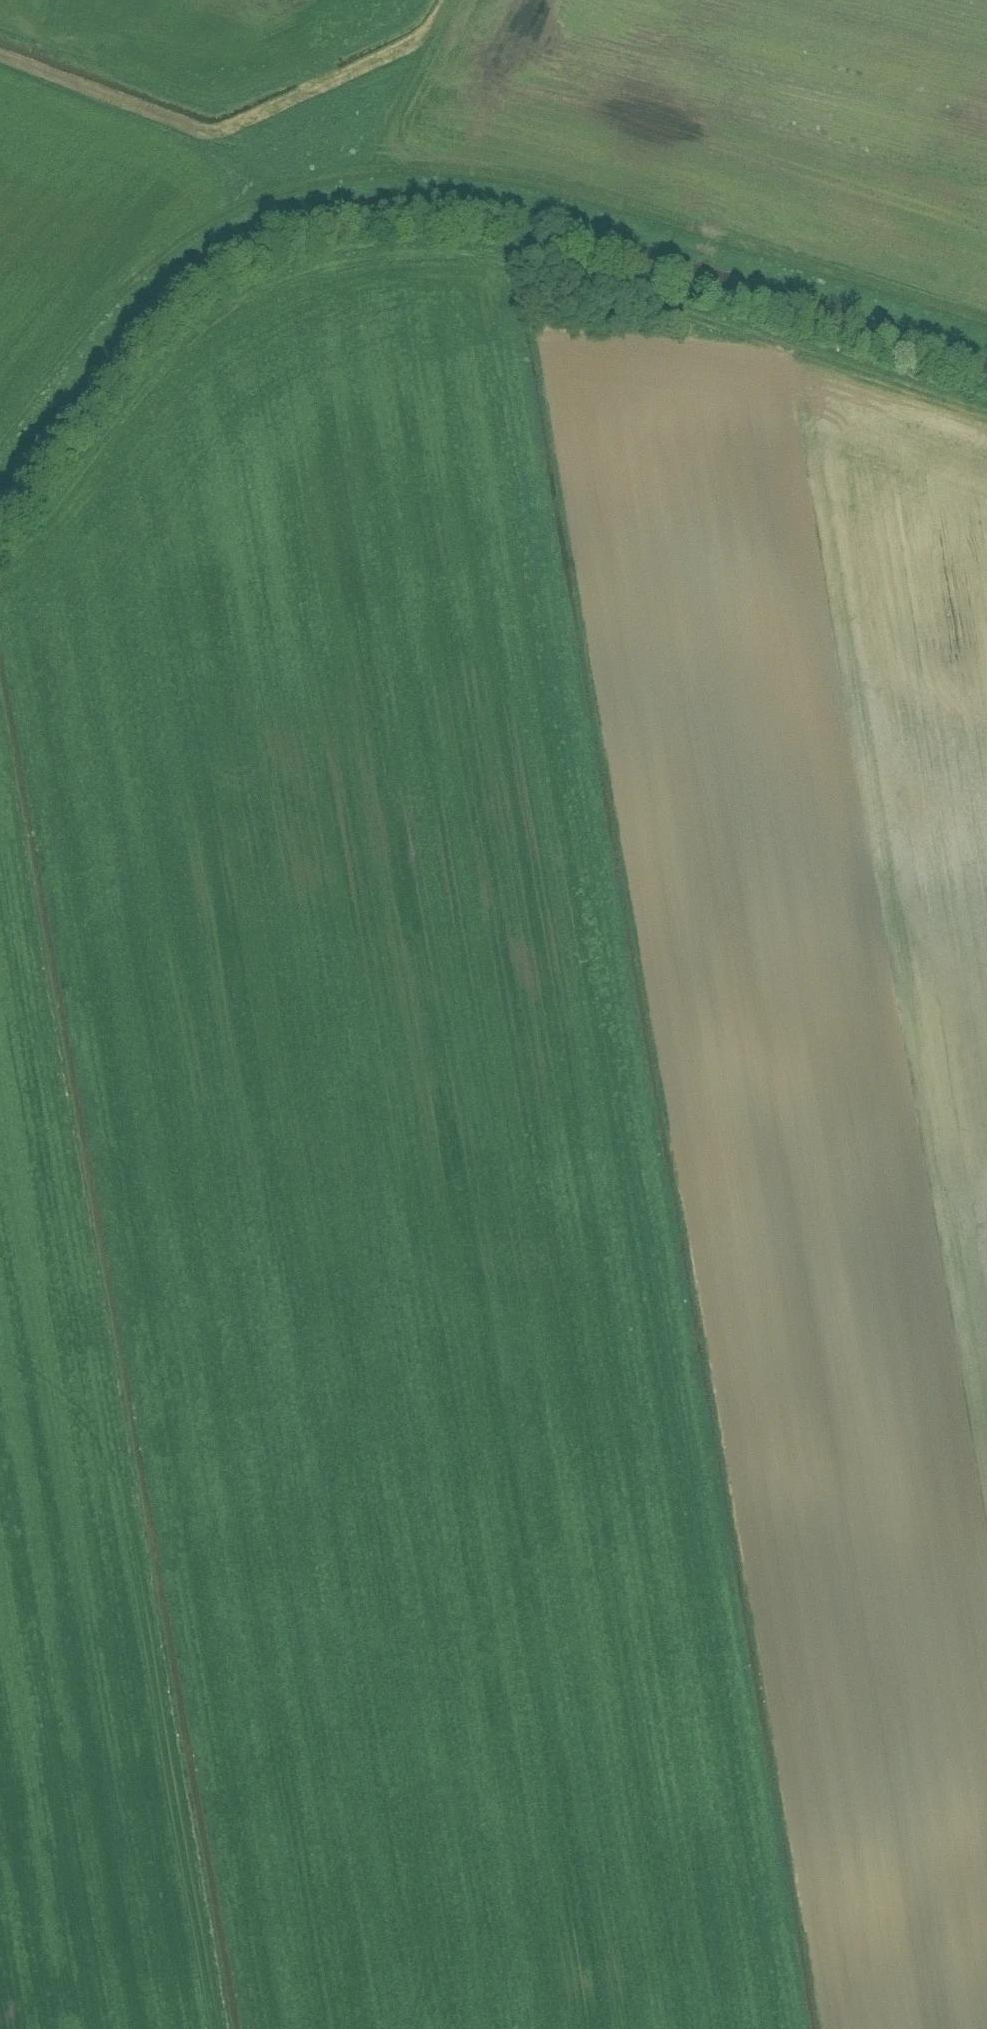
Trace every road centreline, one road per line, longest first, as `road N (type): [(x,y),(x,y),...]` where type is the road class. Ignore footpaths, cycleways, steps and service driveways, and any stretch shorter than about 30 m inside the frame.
road 1 (track): [(986,341),(501,191),(372,185),(259,213)]
road 2 (track): [(259,213),(210,236),(147,283),(0,462)]

